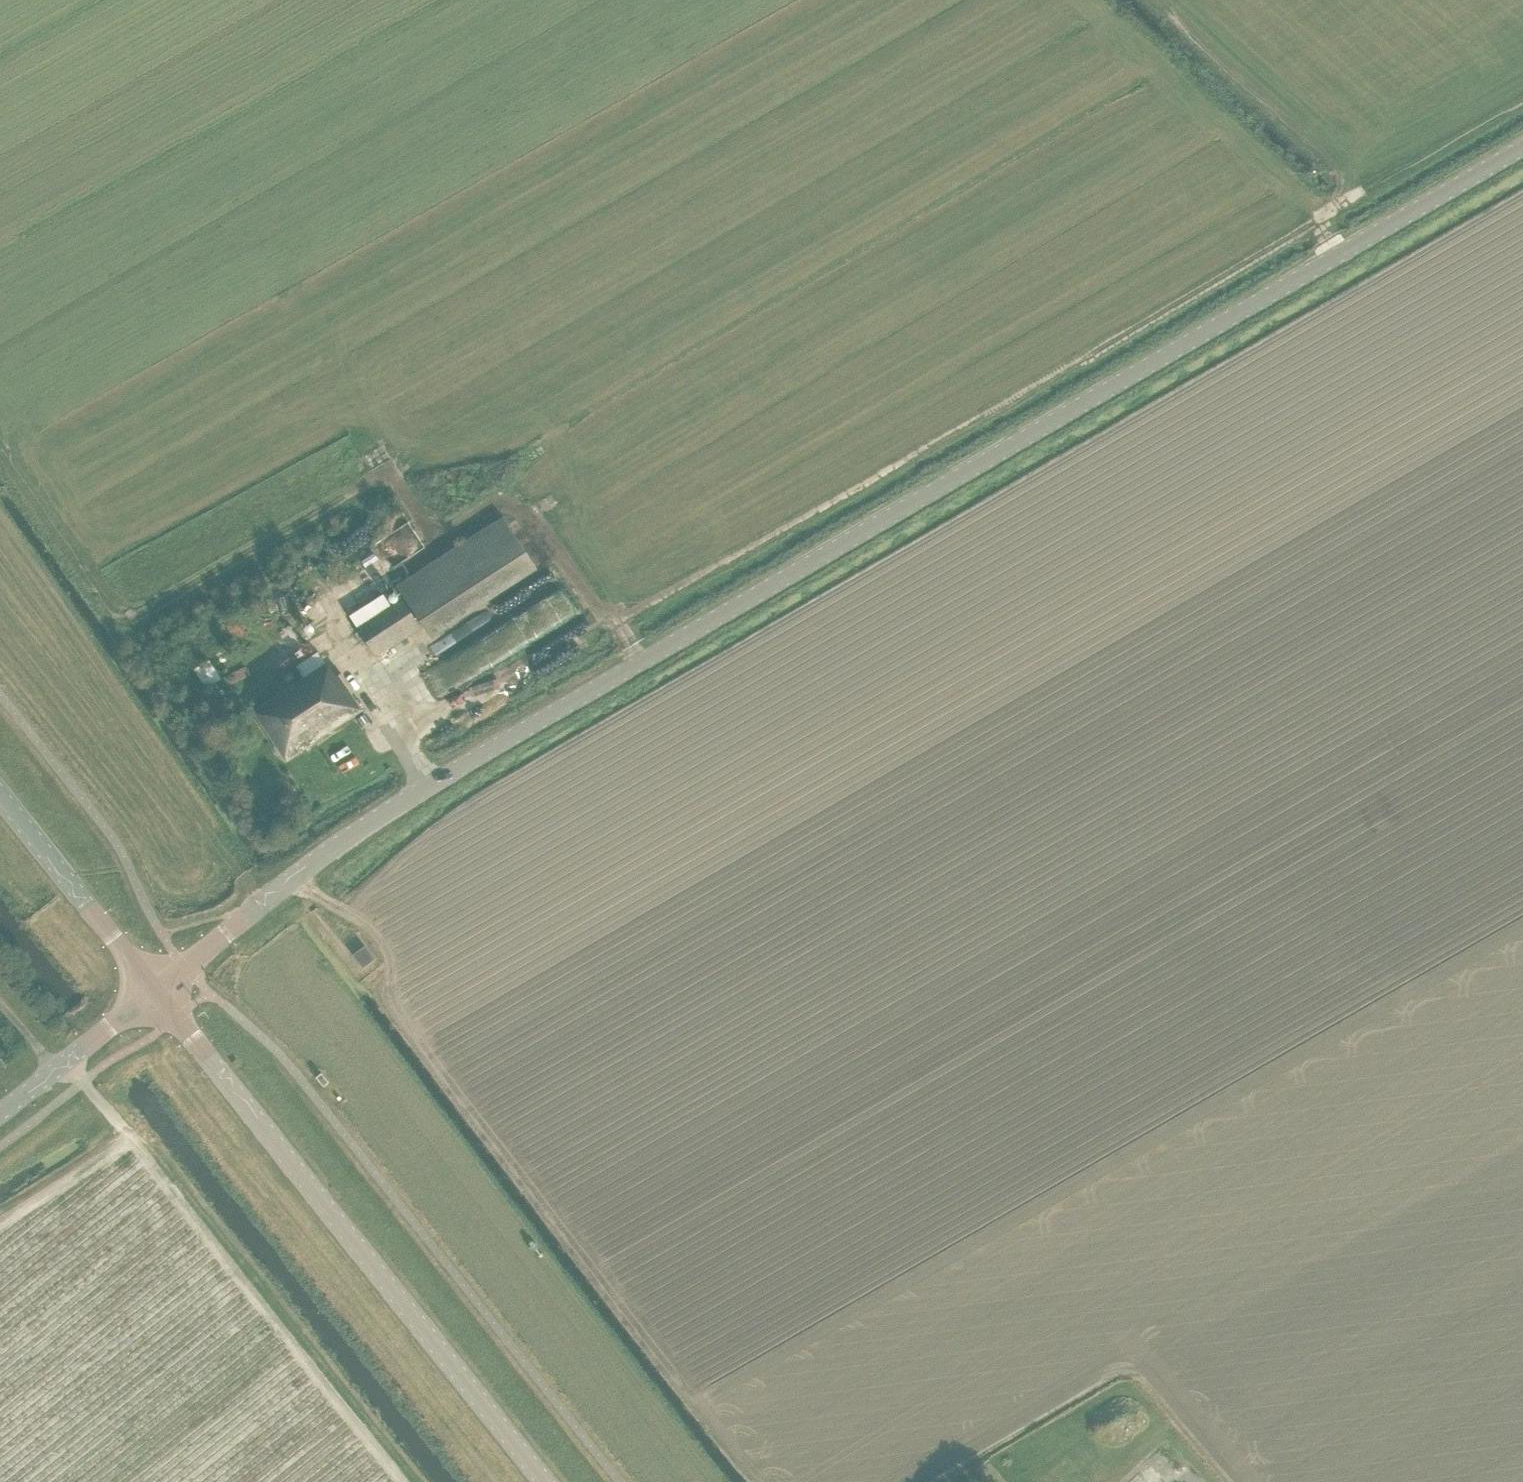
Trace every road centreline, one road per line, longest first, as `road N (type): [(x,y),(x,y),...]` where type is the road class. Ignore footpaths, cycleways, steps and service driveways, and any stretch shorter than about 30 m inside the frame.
road 1 (unclassified): [(160,991),(273,900),(495,750),(1522,148)]
road 2 (tertiary): [(545,1481),(160,991)]
road 3 (track): [(1312,222),(1080,364)]
road 4 (tertiary): [(160,991),(0,791)]
road 5 (tertiary): [(0,1115),(160,991)]

